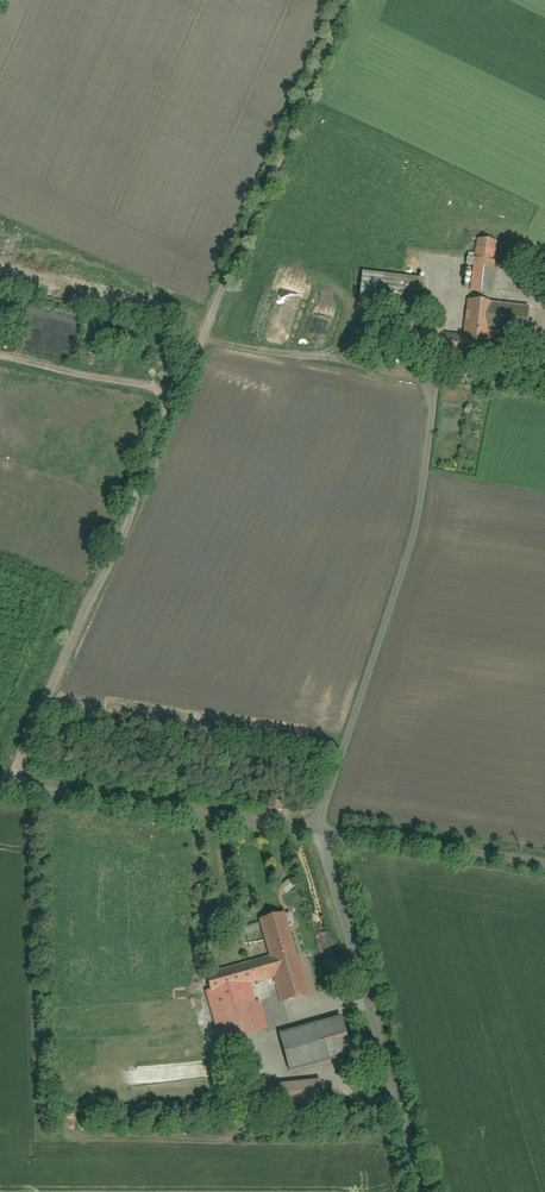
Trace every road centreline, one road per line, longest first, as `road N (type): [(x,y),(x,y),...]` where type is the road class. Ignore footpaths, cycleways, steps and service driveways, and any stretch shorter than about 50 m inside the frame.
road 1 (track): [(10,786),(349,0)]
road 2 (unclassified): [(425,1191),(317,831)]
road 3 (unclassified): [(317,831),(0,784)]
road 4 (unclassified): [(544,864),(317,831)]
road 5 (track): [(180,392),(0,355)]

